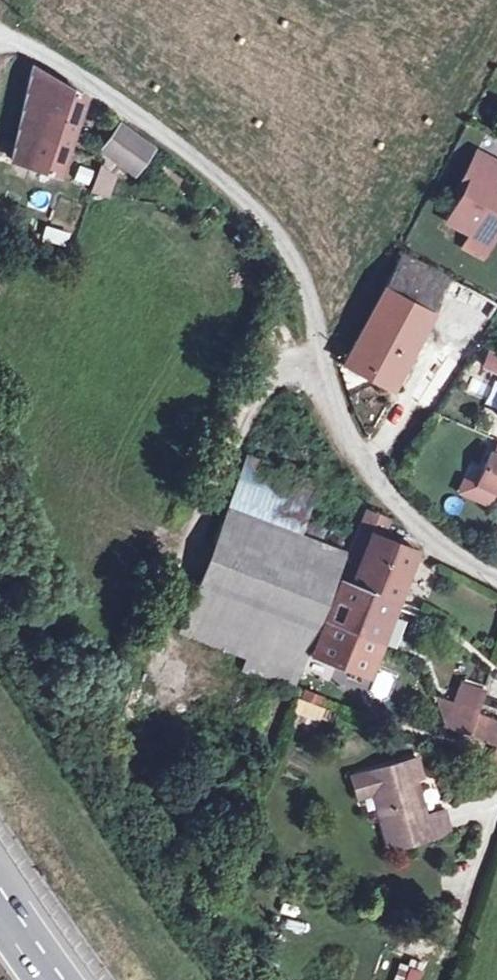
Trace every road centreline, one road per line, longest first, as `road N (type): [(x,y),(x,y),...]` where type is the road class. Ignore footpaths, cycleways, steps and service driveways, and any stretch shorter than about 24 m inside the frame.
road 1 (residential): [(0,32),(70,66),(275,227),(306,270),(335,387),(384,488),(468,570),(496,583)]

